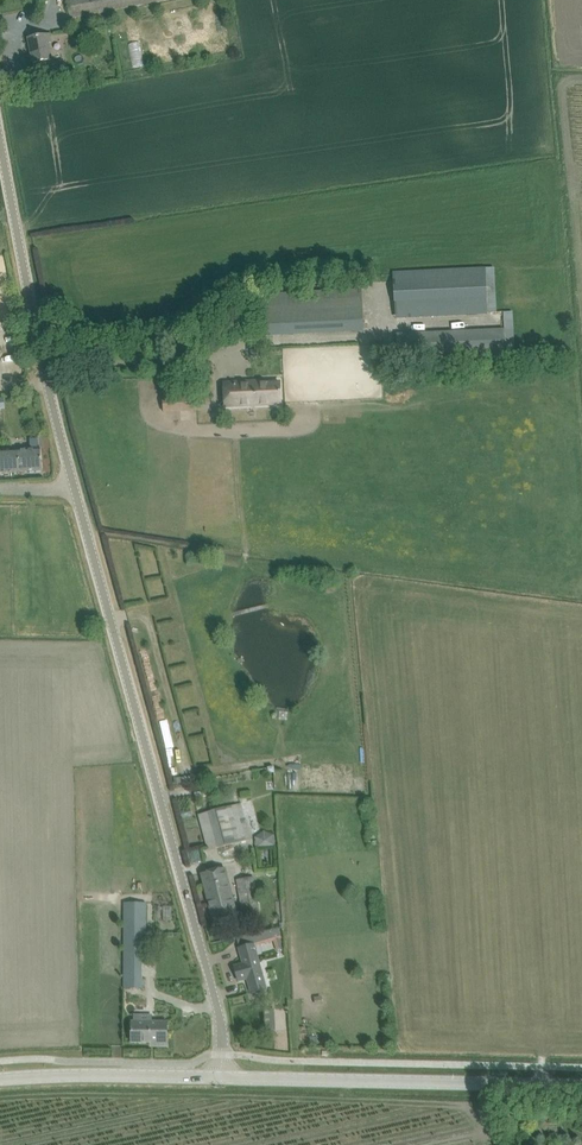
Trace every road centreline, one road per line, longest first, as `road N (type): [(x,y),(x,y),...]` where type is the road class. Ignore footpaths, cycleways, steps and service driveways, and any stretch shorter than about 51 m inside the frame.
road 1 (tertiary): [(221,1078),(218,1009),(75,489)]
road 2 (tertiary): [(221,1078),(581,1085)]
road 3 (tertiary): [(75,489),(0,142)]
road 4 (tertiary): [(0,1079),(221,1078)]

